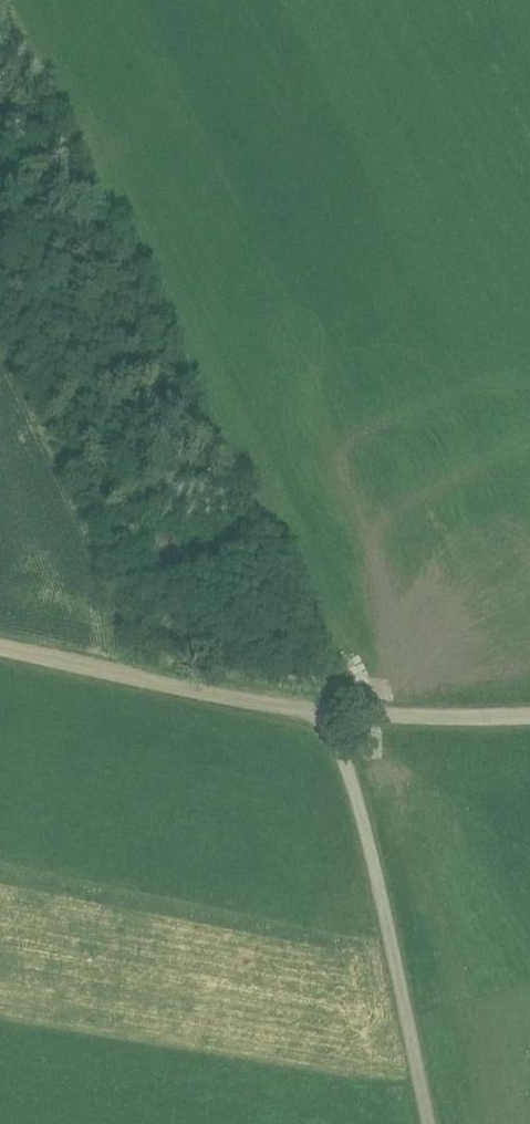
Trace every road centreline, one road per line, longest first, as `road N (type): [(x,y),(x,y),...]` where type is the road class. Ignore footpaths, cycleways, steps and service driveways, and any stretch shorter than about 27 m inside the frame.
road 1 (track): [(529,712),(335,713),(0,647)]
road 2 (unclassified): [(431,1123),(335,713)]

